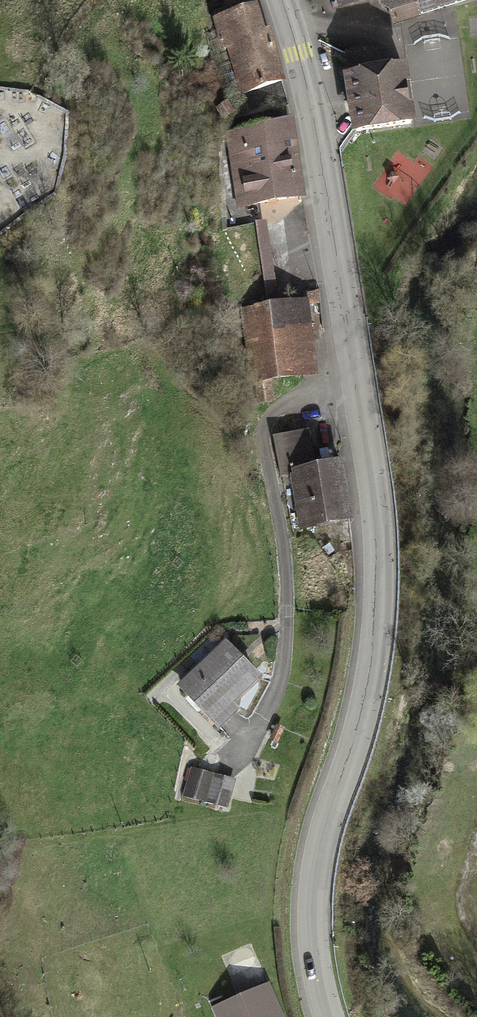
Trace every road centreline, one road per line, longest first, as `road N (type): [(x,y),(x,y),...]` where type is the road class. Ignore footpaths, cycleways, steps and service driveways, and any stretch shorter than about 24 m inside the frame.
road 1 (primary): [(328,1016),(309,924),(317,847),(368,709),(374,623),(356,386),(331,219),(316,129),(276,0)]

